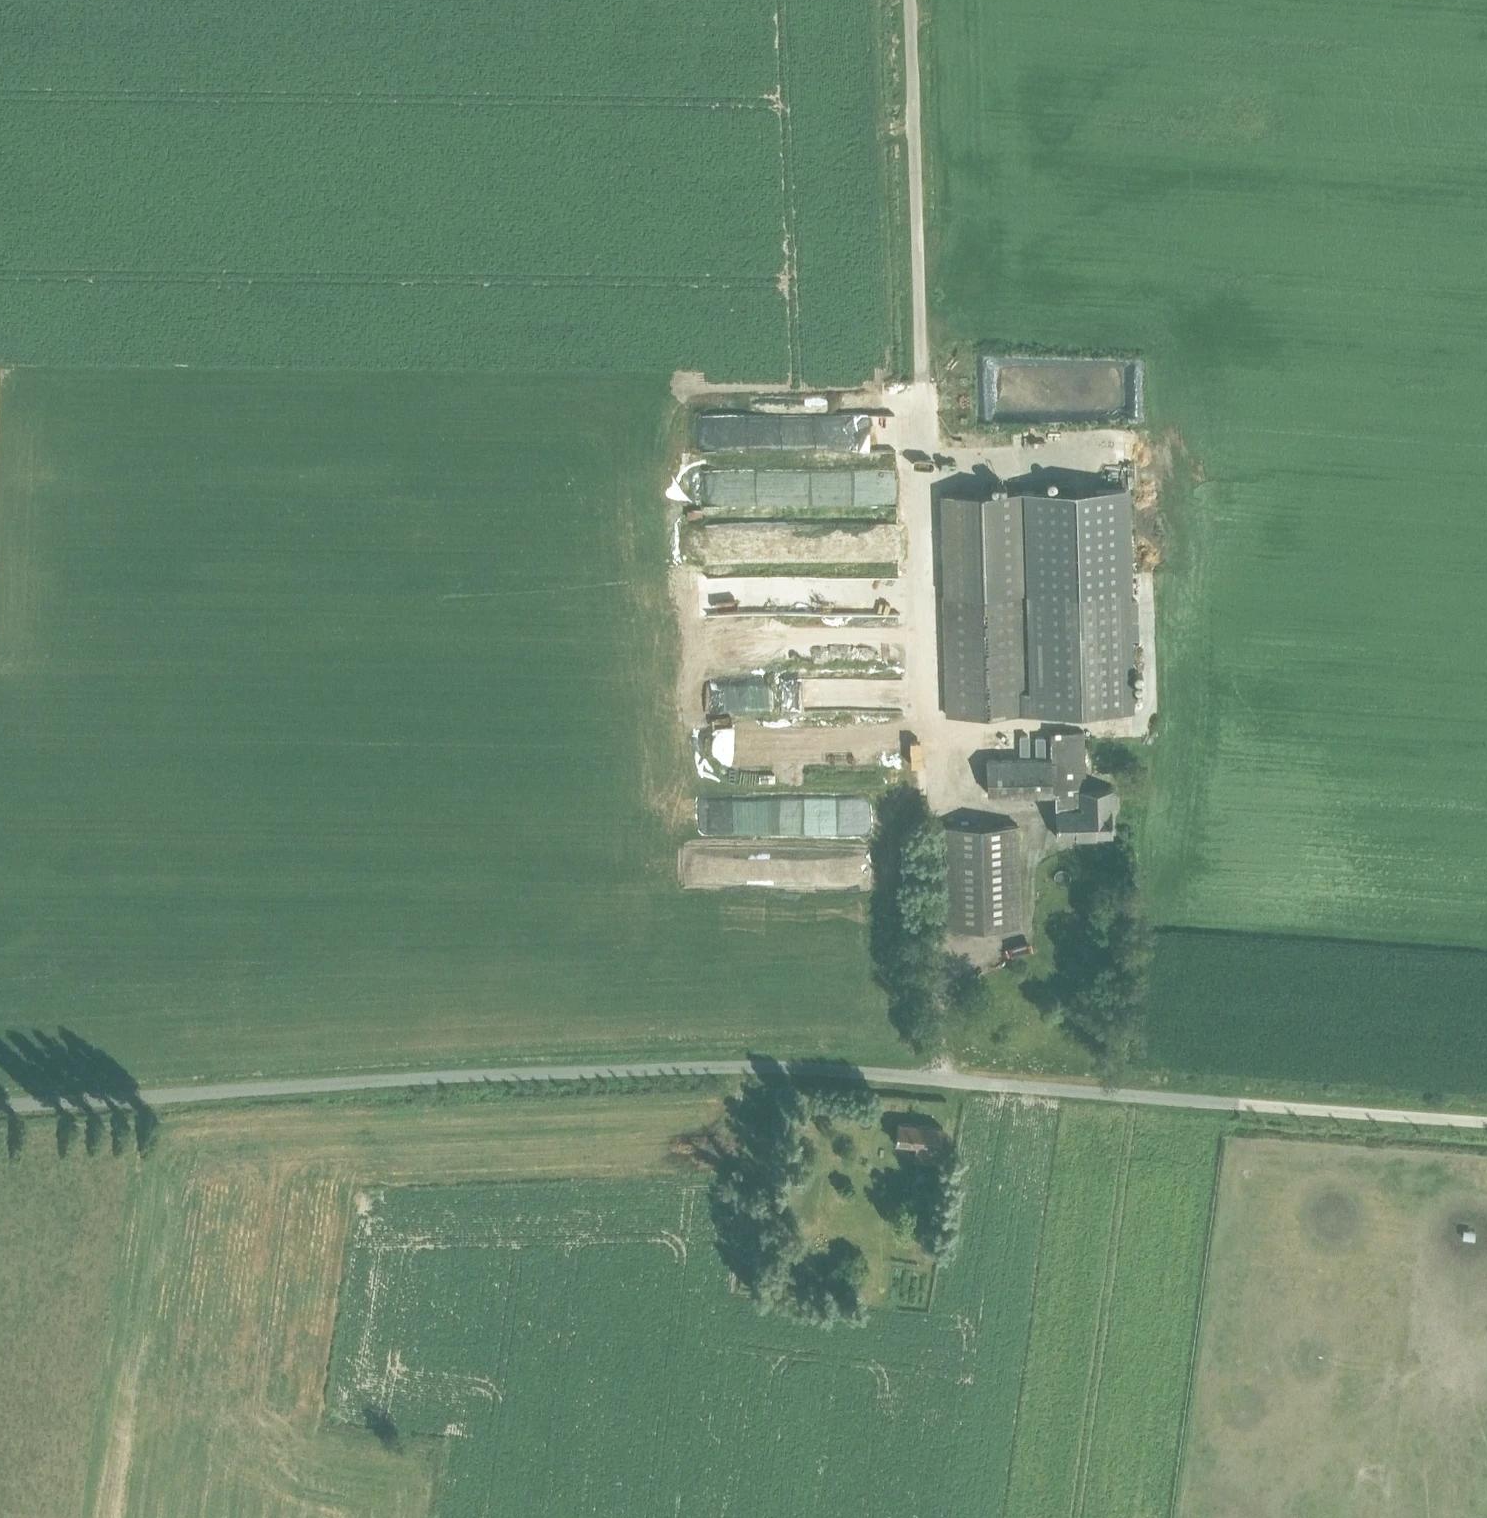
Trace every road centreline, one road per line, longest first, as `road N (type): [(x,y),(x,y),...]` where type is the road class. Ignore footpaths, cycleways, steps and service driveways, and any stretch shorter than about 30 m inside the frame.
road 1 (unclassified): [(0,1104),(706,1066),(1486,1122)]
road 2 (unclassified): [(918,407),(907,0)]

